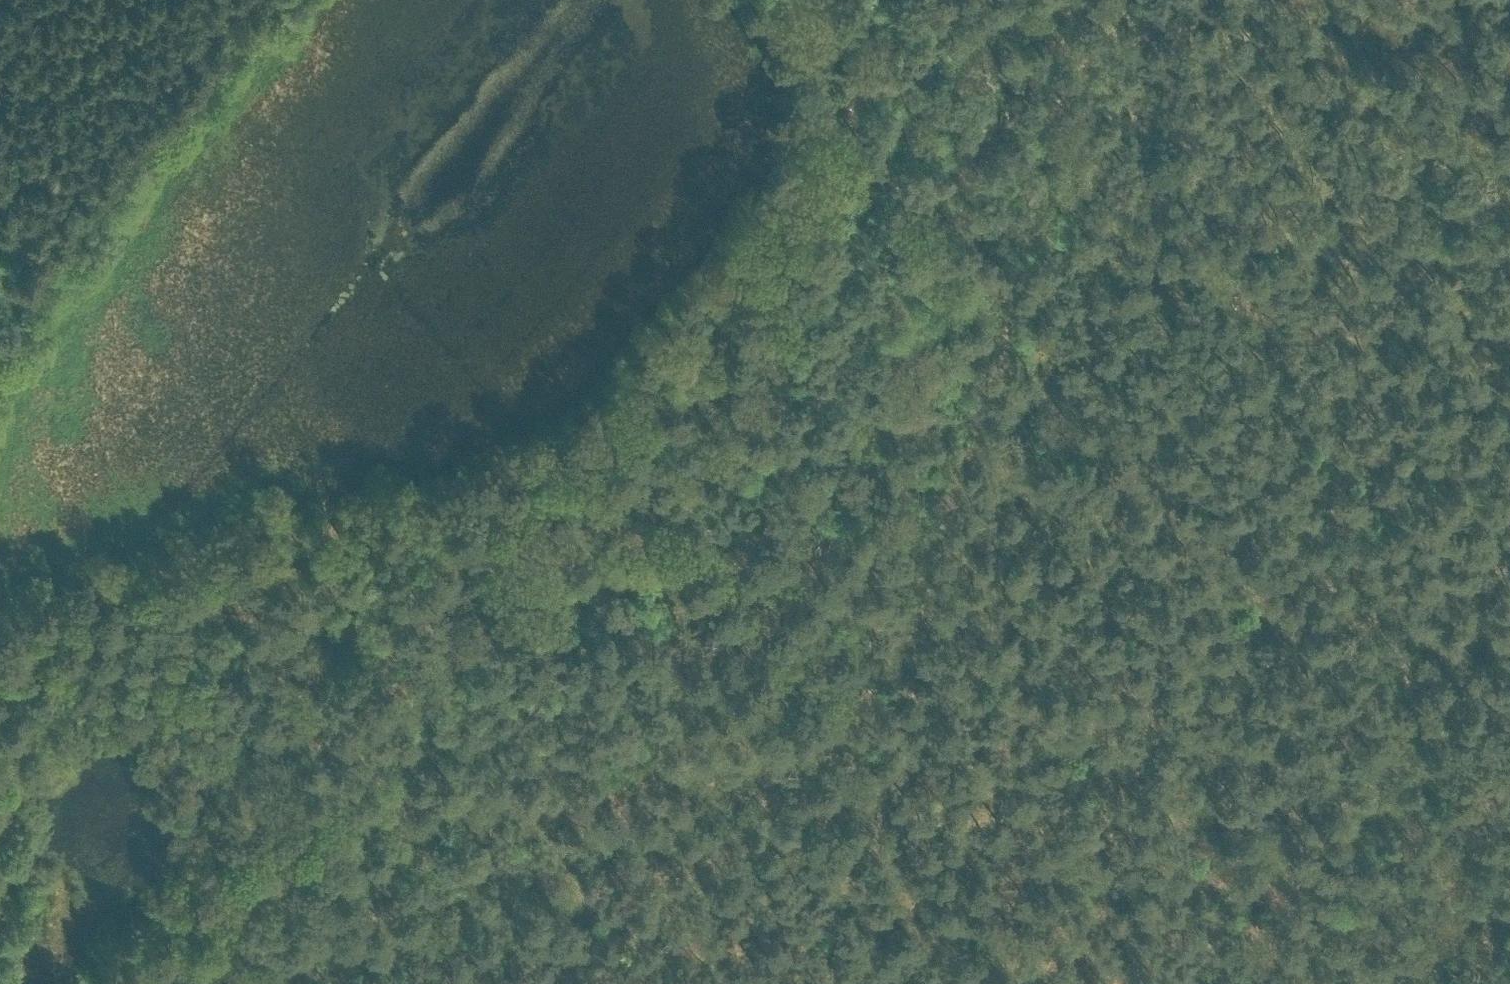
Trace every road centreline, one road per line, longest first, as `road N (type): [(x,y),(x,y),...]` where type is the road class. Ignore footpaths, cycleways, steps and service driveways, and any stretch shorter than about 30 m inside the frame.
road 1 (track): [(585,983),(807,761),(898,648),(980,397),(1004,350),(1005,210),(1018,170),(1087,54),(1132,0)]
road 2 (track): [(1137,0),(1225,229),(1346,601),(1495,910)]

